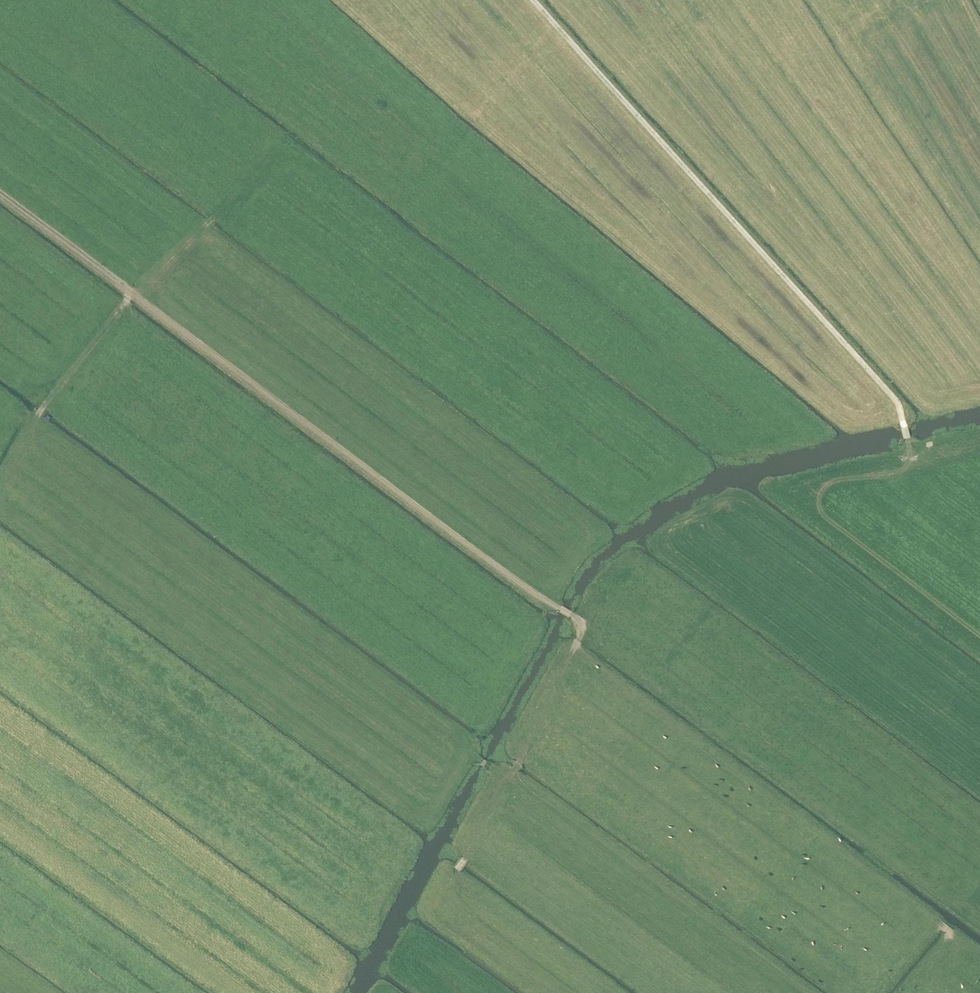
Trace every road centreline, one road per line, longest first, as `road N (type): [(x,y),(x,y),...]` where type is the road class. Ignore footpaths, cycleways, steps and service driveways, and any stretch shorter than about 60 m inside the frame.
road 1 (track): [(545,0),(898,391),(915,443)]
road 2 (track): [(132,289),(574,615)]
road 3 (track): [(0,190),(132,289),(121,308)]

